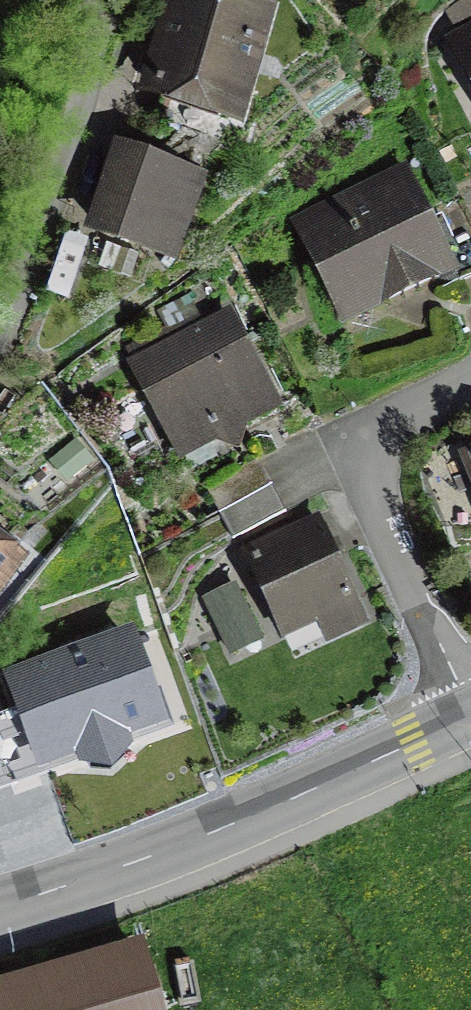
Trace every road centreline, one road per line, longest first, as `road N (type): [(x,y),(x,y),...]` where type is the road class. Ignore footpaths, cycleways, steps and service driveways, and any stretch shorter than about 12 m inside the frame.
road 1 (residential): [(0,902),(466,726)]
road 2 (residential): [(470,382),(343,446),(466,726)]
road 3 (residential): [(0,320),(124,89),(153,0)]

